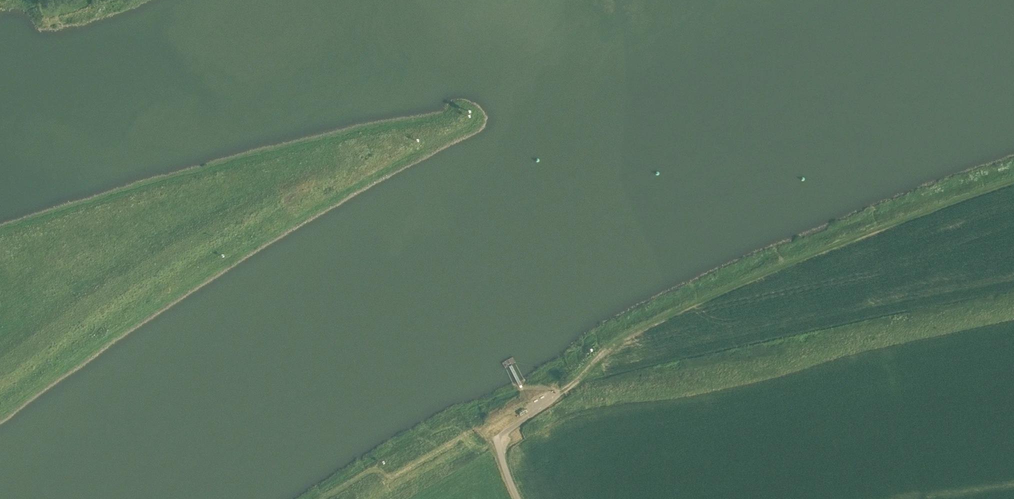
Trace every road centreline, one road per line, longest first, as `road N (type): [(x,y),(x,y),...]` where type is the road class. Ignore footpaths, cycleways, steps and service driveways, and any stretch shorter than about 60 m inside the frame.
road 1 (unclassified): [(516,498),(496,437),(556,393)]

